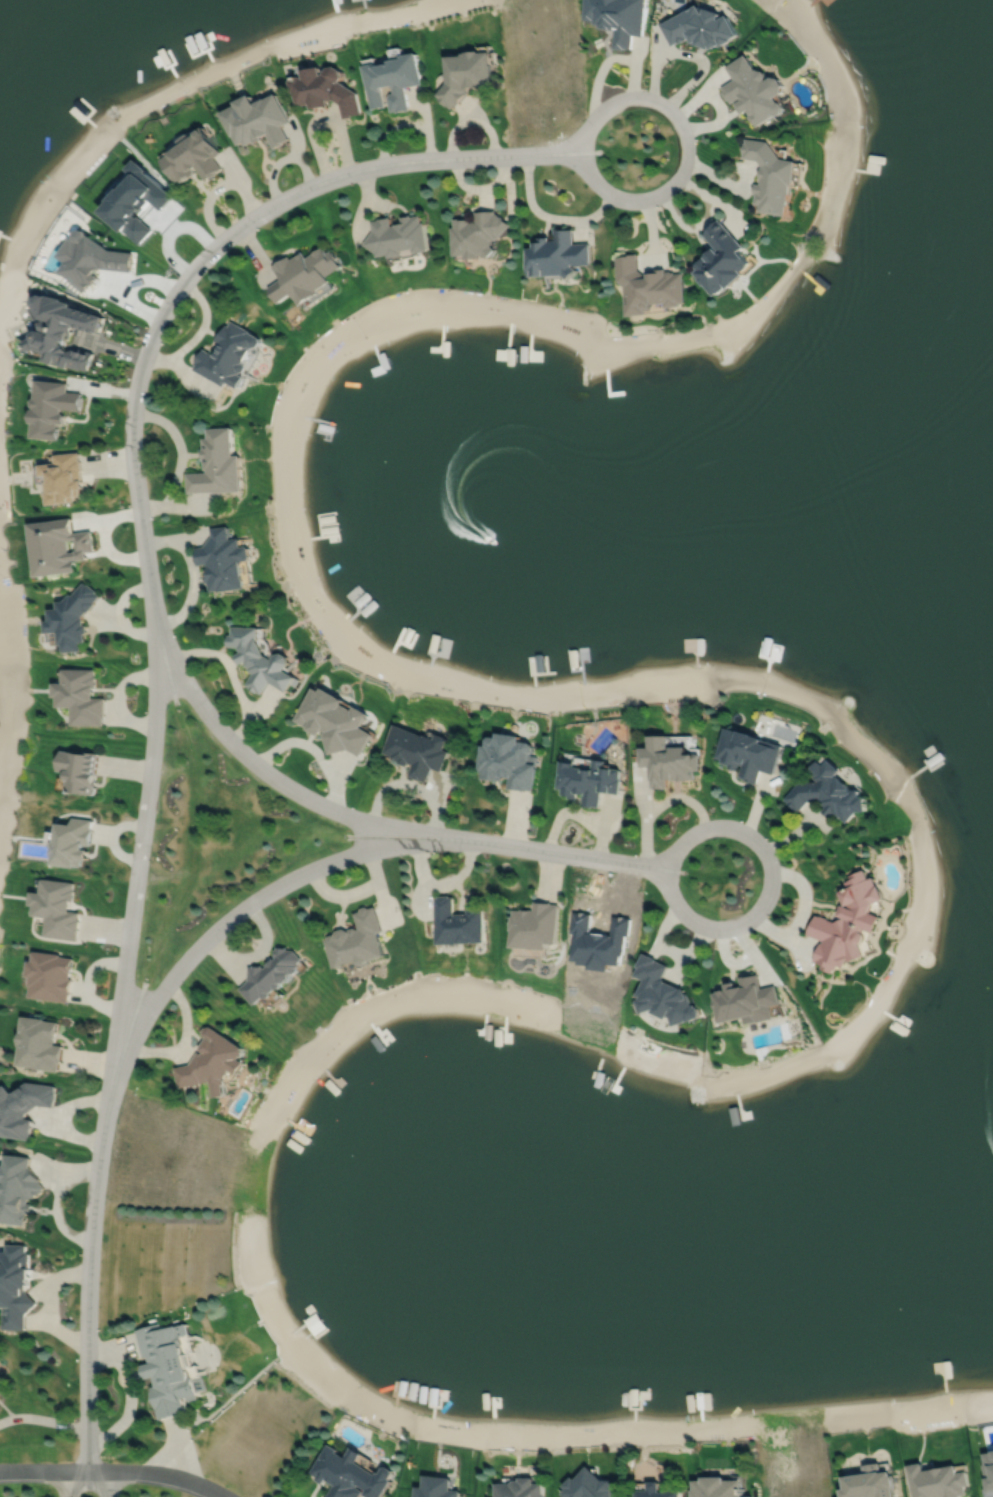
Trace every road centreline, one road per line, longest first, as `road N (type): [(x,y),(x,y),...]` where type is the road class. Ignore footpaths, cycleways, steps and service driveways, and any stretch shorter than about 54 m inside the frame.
road 1 (residential): [(87,1470),(91,1226),(152,760),(158,634)]
road 2 (residential): [(158,634),(131,451),(132,406),(149,343),(200,262),(271,206),(344,174),(397,162),(583,151)]
road 3 (residential): [(461,839),(338,860),(256,900),(193,953),(111,1074)]
road 4 (residential): [(158,634),(228,739),(278,781),(368,823),(461,839)]
road 5 (residential): [(583,151),(599,186),(634,201),(669,187),(686,153),(675,117),(642,98),(605,107),(588,126),(583,151)]
road 6 (residential): [(670,868),(693,835),(732,829),(764,854),(768,894),(742,924),(702,926),(677,907),(670,868)]
road 7 (residential): [(670,868),(461,839)]
road 8 (residential): [(225,1496),(176,1478),(87,1470)]

